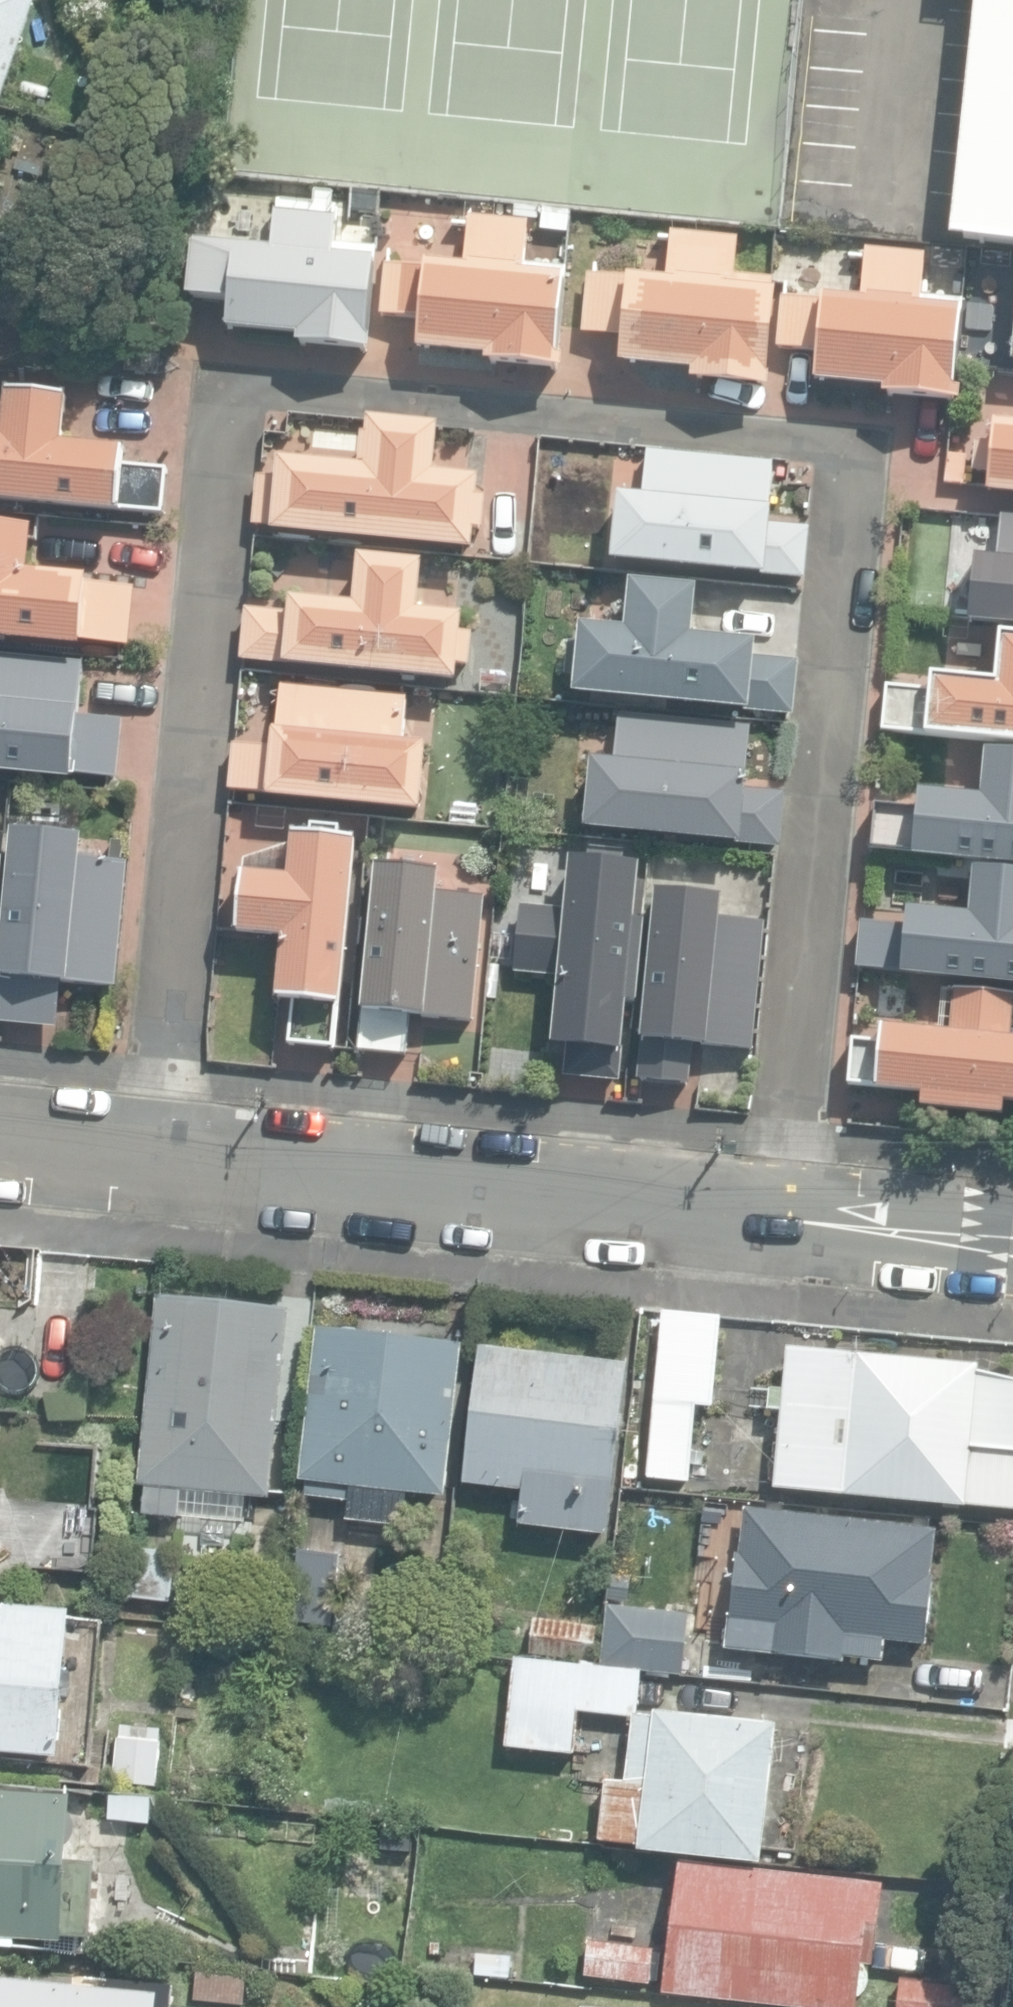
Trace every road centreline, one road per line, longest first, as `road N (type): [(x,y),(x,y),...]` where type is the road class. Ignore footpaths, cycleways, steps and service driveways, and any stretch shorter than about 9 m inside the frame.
road 1 (residential): [(0,1146),(1012,1241)]

